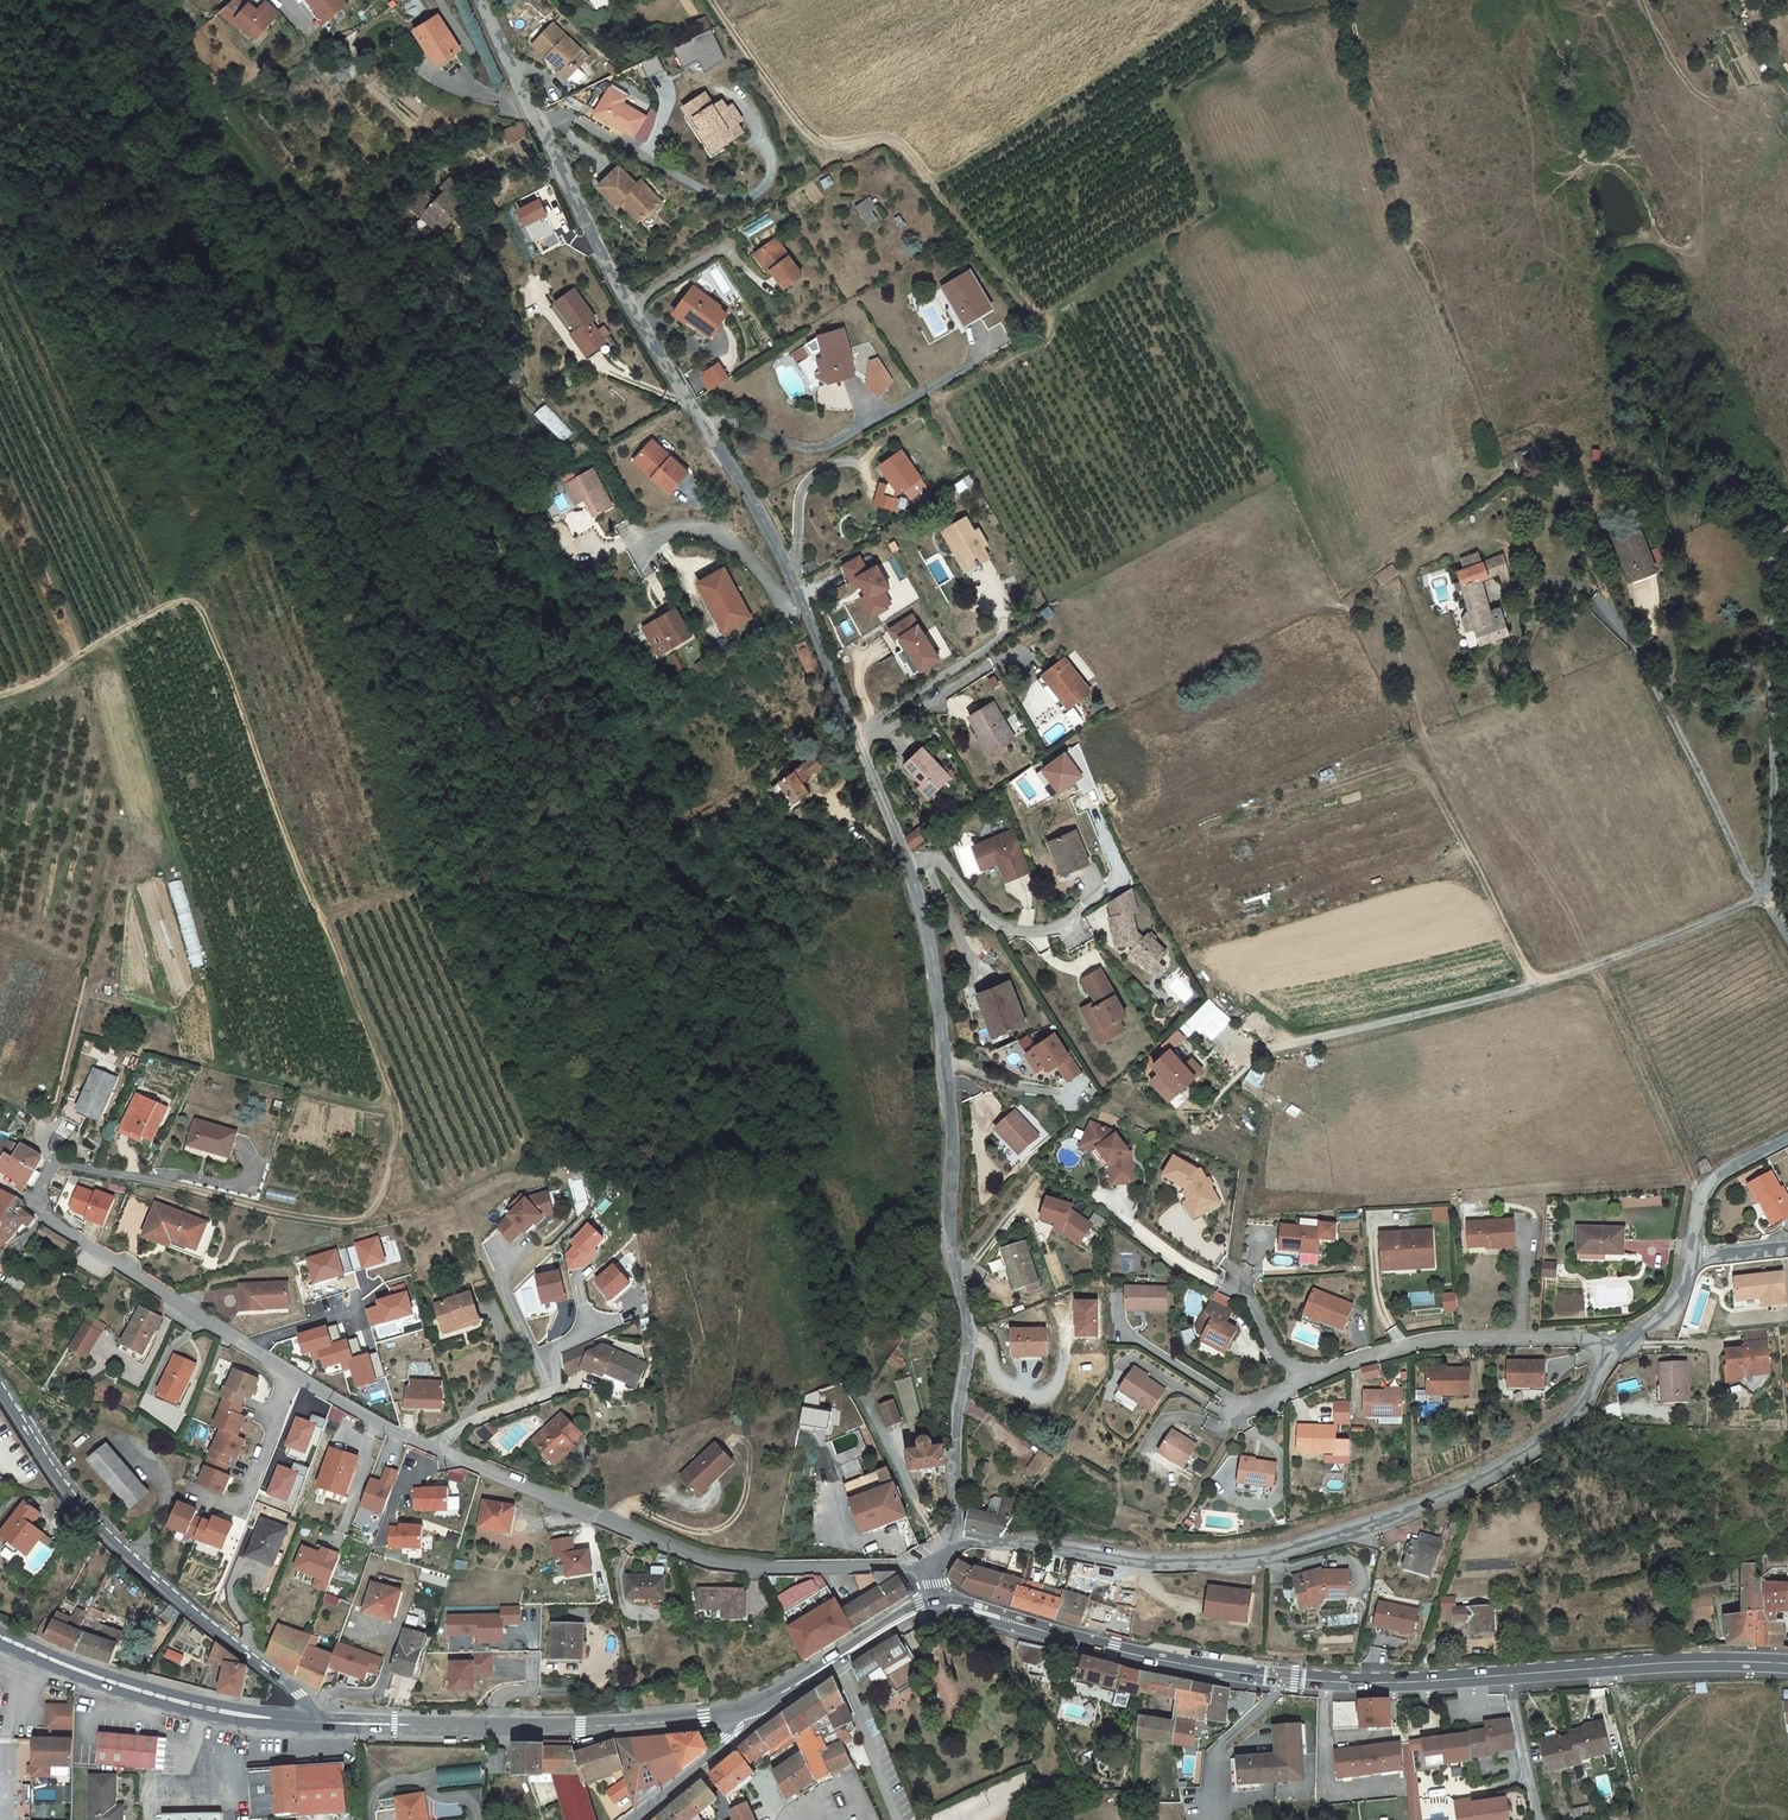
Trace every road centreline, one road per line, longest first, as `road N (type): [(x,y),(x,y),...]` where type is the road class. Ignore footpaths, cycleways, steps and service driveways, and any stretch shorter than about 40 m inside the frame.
road 1 (unclassified): [(957,1535),(953,1453),(968,1320),(946,1219),(947,1068),(914,895),(880,785),(770,529),(629,308),(480,0)]
road 2 (track): [(0,698),(176,604),(192,604),(199,614),(389,1111),(373,1205),(359,1224)]
road 3 (residential): [(931,1585),(900,1566),(768,1568),(637,1535),(418,1440),(249,1347)]
road 4 (residential): [(957,1535),(1152,1561),(1227,1560),(1309,1543),(1449,1493),(1524,1454),(1587,1400),(1618,1346)]
road 5 (secondary): [(1787,1664),(1327,1682),(1212,1671),(1079,1642)]
road 6 (track): [(712,0),(803,129),(825,144),(888,138),(898,145),(1019,297),(1049,323),(1046,342),(1029,354),(945,396),(927,390)]
road 7 (track): [(167,1186),(316,1225),(403,1220),(492,1185),(544,1118),(556,1058),(542,995),(510,938)]
road 8 (tertiary): [(311,1723),(299,1694),(124,1550),(57,1476),(0,1389)]
road 9 (secondary): [(744,1712),(581,1727),(311,1723)]
road 10 (unclassified): [(1787,934),(1765,892),(1774,857),(1771,565),(1787,523)]
road 11 (secondary): [(311,1723),(151,1694),(0,1636)]
road 12 (residential): [(1618,1346),(1440,1339),(1302,1373)]
road 13 (track): [(1045,316),(1201,211),(1204,195),(1167,98)]
road 14 (secondary): [(832,1662),(936,1613),(1079,1642)]
road 15 (residential): [(249,1347),(51,1215)]
road 16 (residential): [(51,1215),(36,1192),(55,1164),(167,1186)]
road 17 (residential): [(1688,1258),(1696,1199),(1713,1180),(1787,1137)]
road 18 (tertiary): [(744,1712),(734,1739),(637,1819)]
road 19 (secondary): [(1079,1642),(977,1606),(934,1603)]

